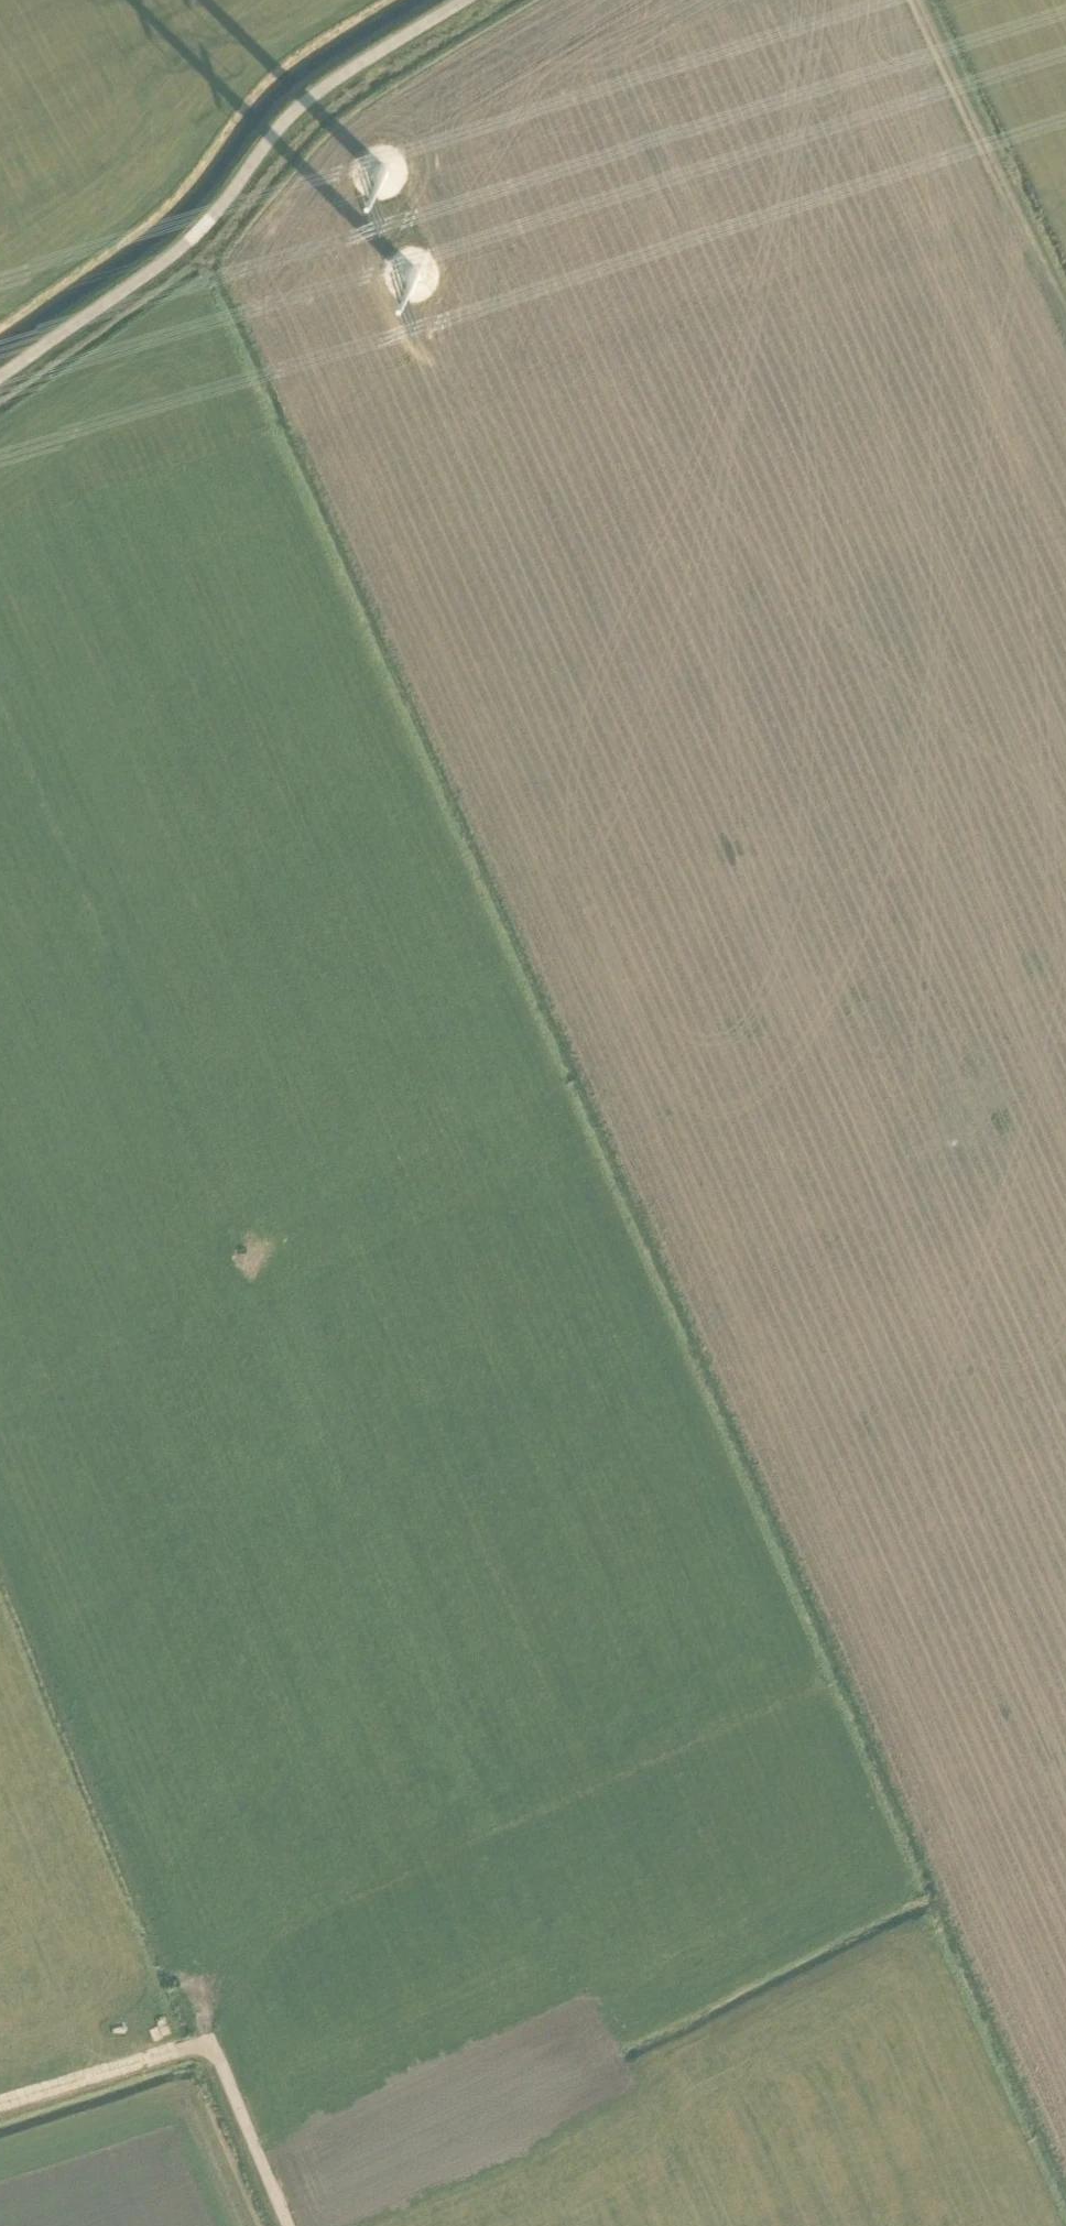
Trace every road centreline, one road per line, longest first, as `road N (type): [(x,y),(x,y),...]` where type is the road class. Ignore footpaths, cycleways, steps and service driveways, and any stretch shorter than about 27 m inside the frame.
road 1 (track): [(464,0),(329,81),(160,263),(0,374)]
road 2 (track): [(290,2225),(214,2043),(0,2102)]
road 3 (track): [(920,0),(1065,309)]

